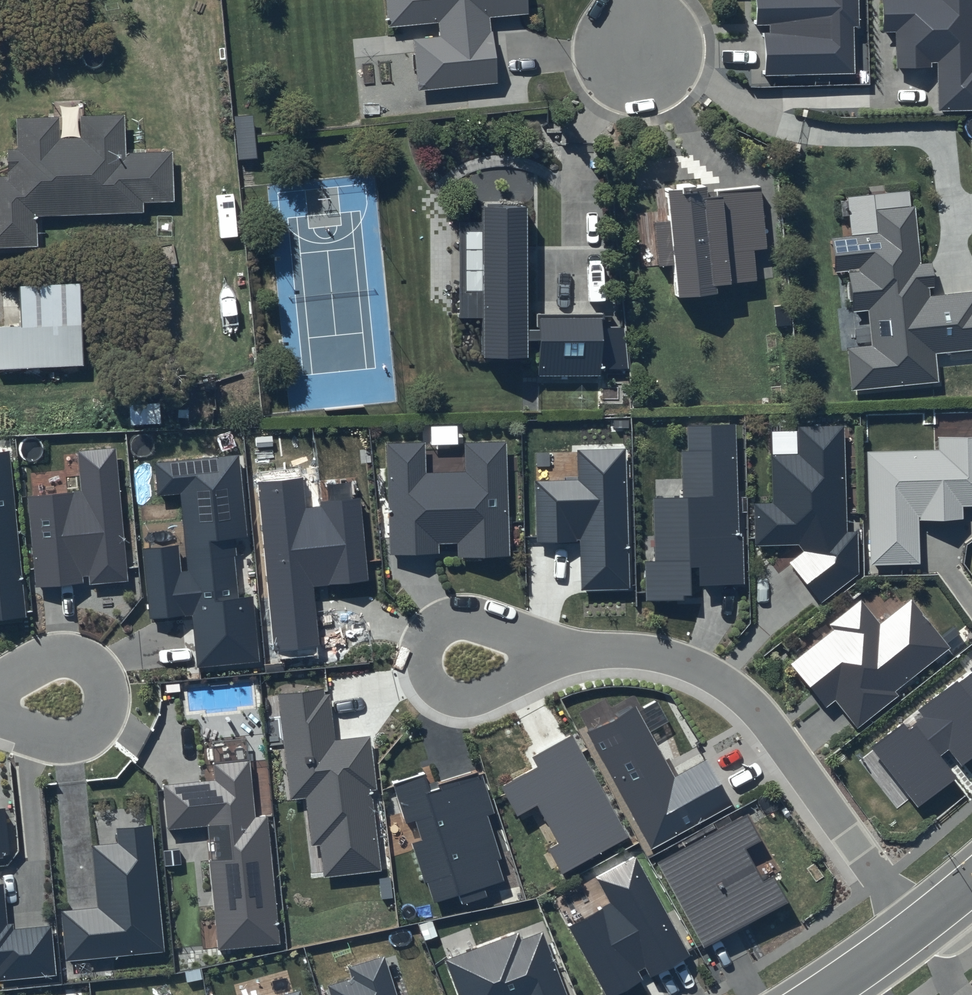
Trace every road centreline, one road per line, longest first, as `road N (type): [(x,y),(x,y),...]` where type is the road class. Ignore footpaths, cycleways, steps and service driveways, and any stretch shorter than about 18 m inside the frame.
road 1 (residential): [(455,657),(651,655),(694,666),(768,725),(918,930)]

